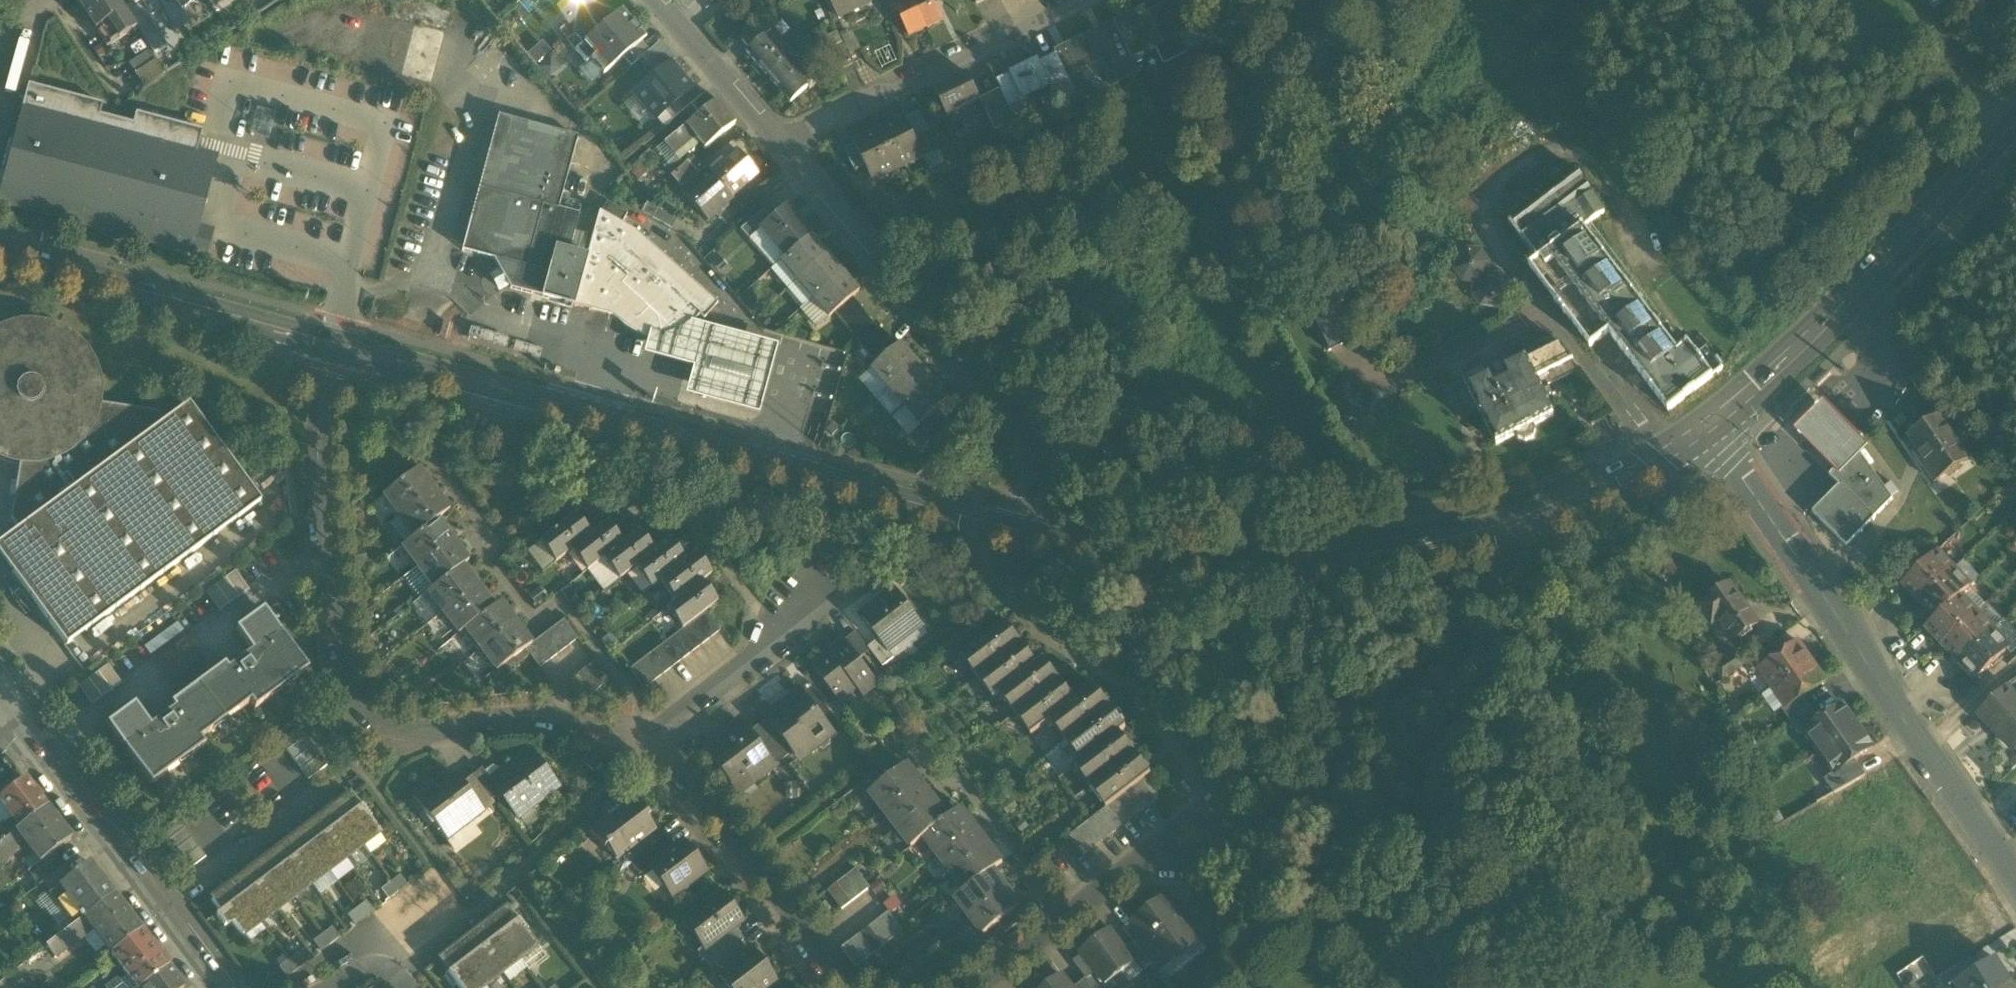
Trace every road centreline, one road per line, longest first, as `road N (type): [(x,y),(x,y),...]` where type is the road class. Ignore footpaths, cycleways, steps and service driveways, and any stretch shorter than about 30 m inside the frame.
road 1 (secondary): [(1027,534),(332,343)]
road 2 (secondary): [(1711,426),(1585,495),(1453,547),(1407,555),(1294,569),(1140,559),(1027,534)]
road 3 (residential): [(332,343),(317,452),(322,550),(340,686),(374,731),(426,733),(545,716),(651,745)]
road 4 (tertiary): [(1711,426),(2015,882)]
road 5 (residential): [(1027,534),(1028,430),(782,145)]
road 6 (secondary): [(2015,120),(1864,285),(1711,426)]
road 7 (secondary): [(332,343),(0,253)]
road 8 (residential): [(19,720),(219,987)]
road 9 (residential): [(1069,0),(782,145)]
road 10 (residential): [(651,745),(842,987)]
road 11 (residential): [(651,745),(835,595)]
road 12 (residential): [(782,145),(657,0)]
road 13 (residential): [(1071,923),(1223,811)]
road 14 (residential): [(960,778),(1071,923)]

